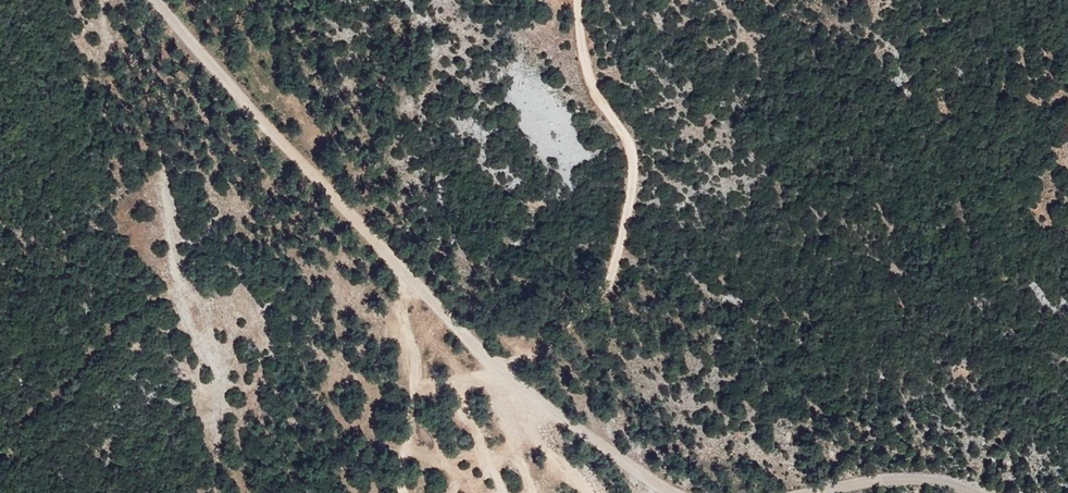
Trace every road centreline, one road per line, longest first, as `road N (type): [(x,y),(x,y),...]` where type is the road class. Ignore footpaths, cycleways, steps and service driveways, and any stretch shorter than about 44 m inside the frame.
road 1 (unclassified): [(157,0),(403,274),(498,366),(671,492)]
road 2 (track): [(498,366),(562,327),(619,264),(633,148),(588,74),(578,0)]
road 3 (track): [(401,492),(417,379),(403,274)]
road 4 (unclassified): [(809,492),(904,476),(972,492)]

